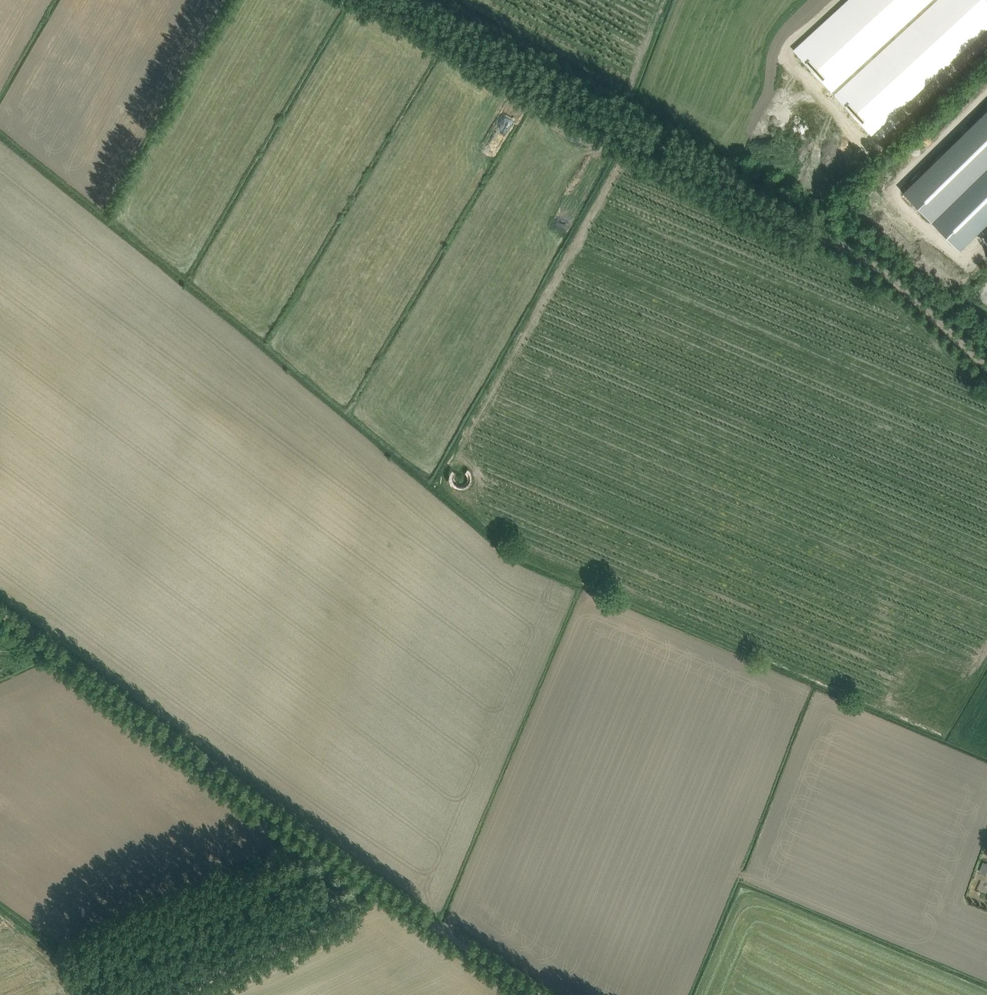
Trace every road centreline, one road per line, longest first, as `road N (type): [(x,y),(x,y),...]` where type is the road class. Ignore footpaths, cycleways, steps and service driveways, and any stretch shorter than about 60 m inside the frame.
road 1 (track): [(986,371),(850,251),(399,0)]
road 2 (track): [(536,994),(263,809),(0,613)]

